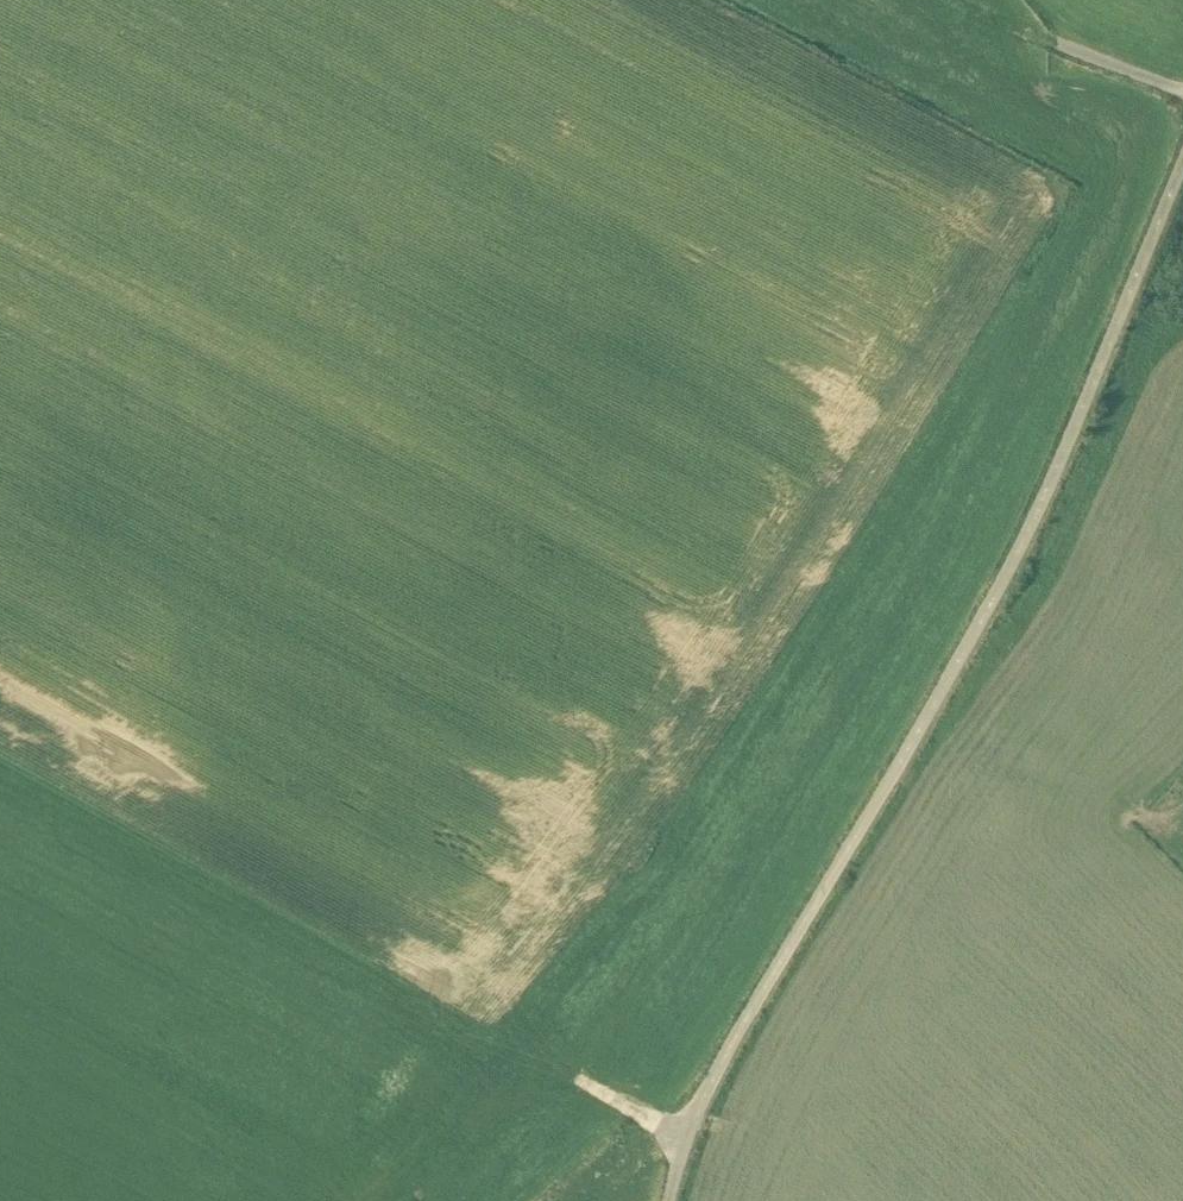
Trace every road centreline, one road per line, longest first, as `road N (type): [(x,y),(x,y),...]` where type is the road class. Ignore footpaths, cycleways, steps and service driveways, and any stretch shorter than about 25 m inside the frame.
road 1 (unclassified): [(673,1200),(684,1150),(764,991),(1045,508),(1182,170)]
road 2 (track): [(686,1145),(561,1062),(542,1037)]

